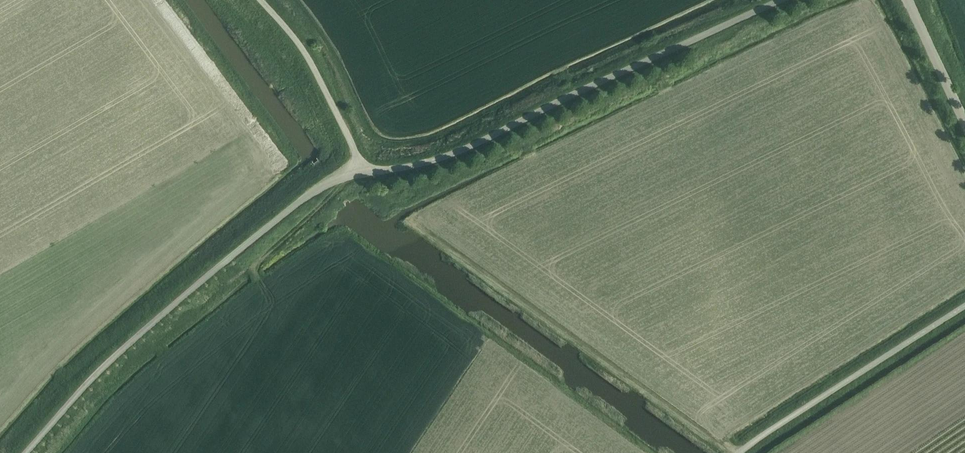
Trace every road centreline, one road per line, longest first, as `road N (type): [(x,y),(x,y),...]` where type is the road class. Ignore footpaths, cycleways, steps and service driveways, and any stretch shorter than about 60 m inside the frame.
road 1 (unclassified): [(359,169),(422,165),(787,0)]
road 2 (unclassified): [(23,452),(93,374),(199,279),(326,182),(359,169)]
road 3 (unclassified): [(740,452),(964,306)]
road 4 (unclassified): [(359,169),(305,64),(258,0)]
road 5 (tertiary): [(964,130),(902,0)]

